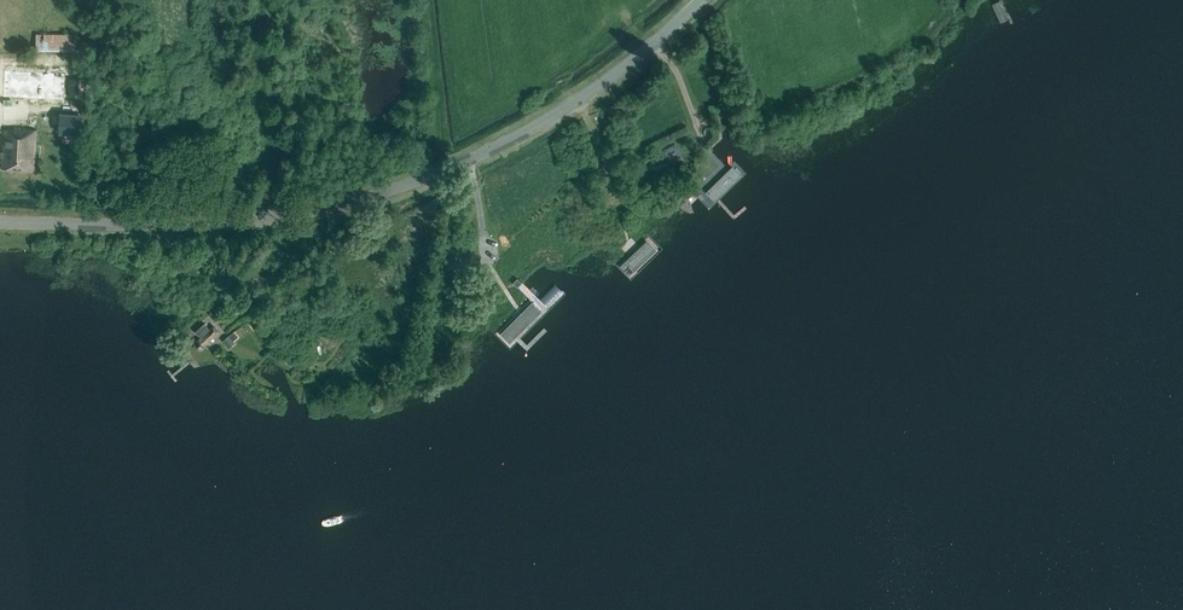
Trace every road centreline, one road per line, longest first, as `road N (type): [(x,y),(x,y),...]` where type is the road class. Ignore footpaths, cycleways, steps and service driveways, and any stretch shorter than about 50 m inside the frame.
road 1 (unclassified): [(0,222),(173,226),(273,217),(416,181),(557,113),(699,0)]

